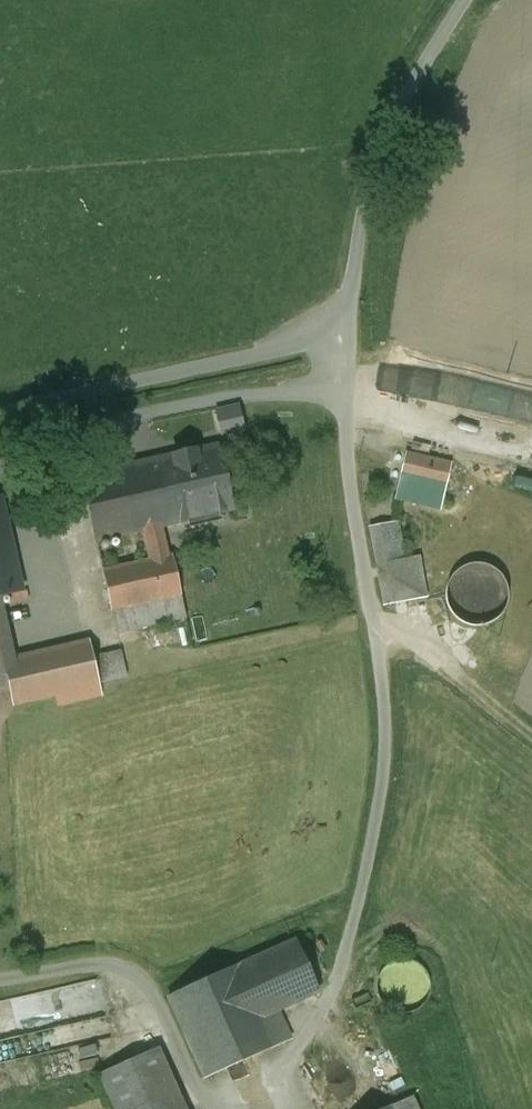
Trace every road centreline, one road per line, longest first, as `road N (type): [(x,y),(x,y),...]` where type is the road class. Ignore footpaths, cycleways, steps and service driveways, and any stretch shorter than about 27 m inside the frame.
road 1 (unclassified): [(0,410),(295,347),(349,324),(357,302),(356,248),(397,121),(465,0)]
road 2 (track): [(531,741),(372,616)]

